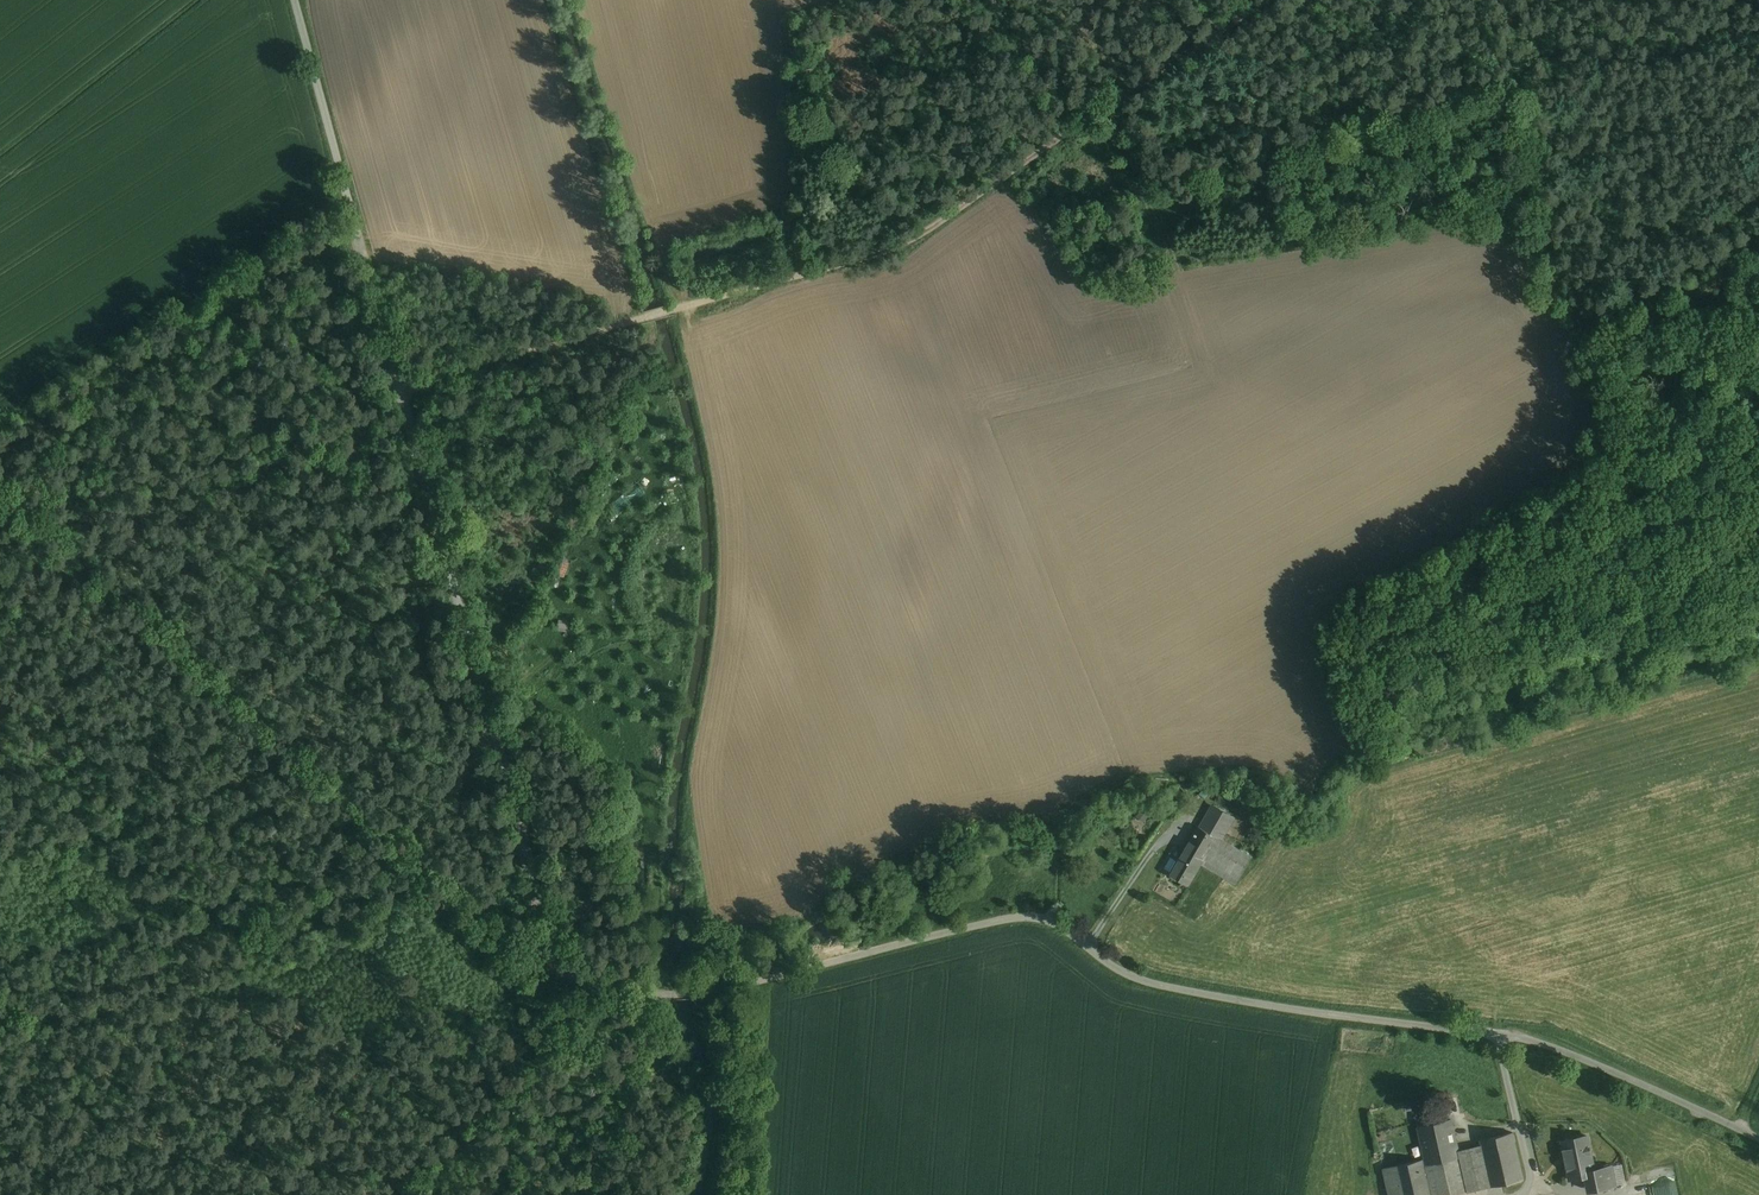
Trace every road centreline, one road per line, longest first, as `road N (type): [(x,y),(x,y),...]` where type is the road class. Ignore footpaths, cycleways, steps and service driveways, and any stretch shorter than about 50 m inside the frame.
road 1 (unclassified): [(1758,1139),(1523,1039),(1155,984),(1116,968),(1043,918),(986,922),(743,986),(674,995)]
road 2 (unclassified): [(295,0),(560,959),(584,979),(674,995)]
road 3 (track): [(1258,0),(904,239),(400,385)]
road 4 (track): [(560,959),(516,945),(0,484)]
road 5 (track): [(1517,0),(1545,152),(1544,203),(1575,318),(1659,294),(1758,245)]
road 6 (track): [(1758,507),(1480,595)]
road 7 (track): [(622,989),(631,1069),(592,1194)]
road 8 (track): [(700,993),(723,1095),(709,1194)]
road 9 (track): [(1104,104),(1187,281)]
road 10 (track): [(622,989),(614,1006),(487,1110)]
road 11 (track): [(663,994),(662,842)]

